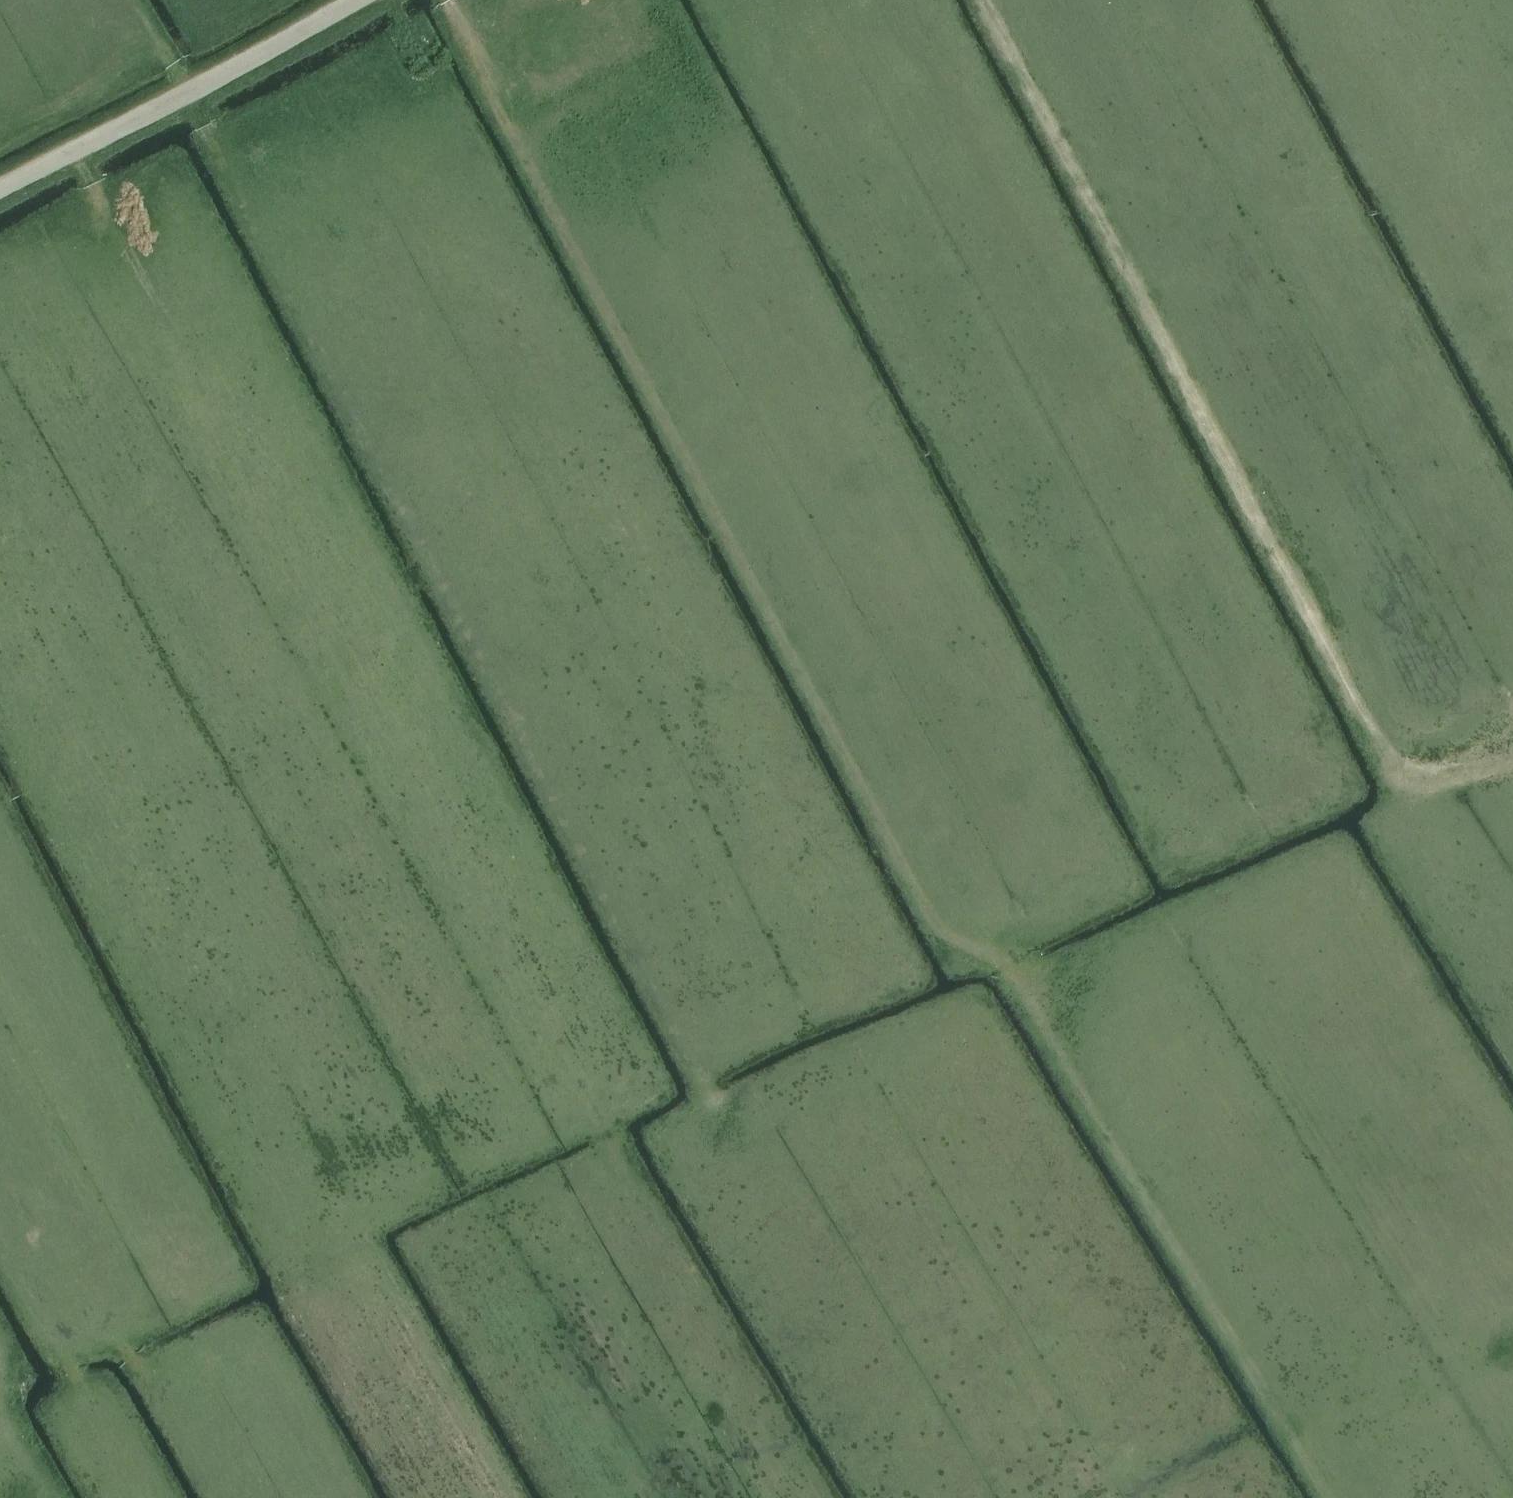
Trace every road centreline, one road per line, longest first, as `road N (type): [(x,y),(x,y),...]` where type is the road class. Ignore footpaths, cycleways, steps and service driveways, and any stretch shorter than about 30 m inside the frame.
road 1 (track): [(0,188),(356,0)]

